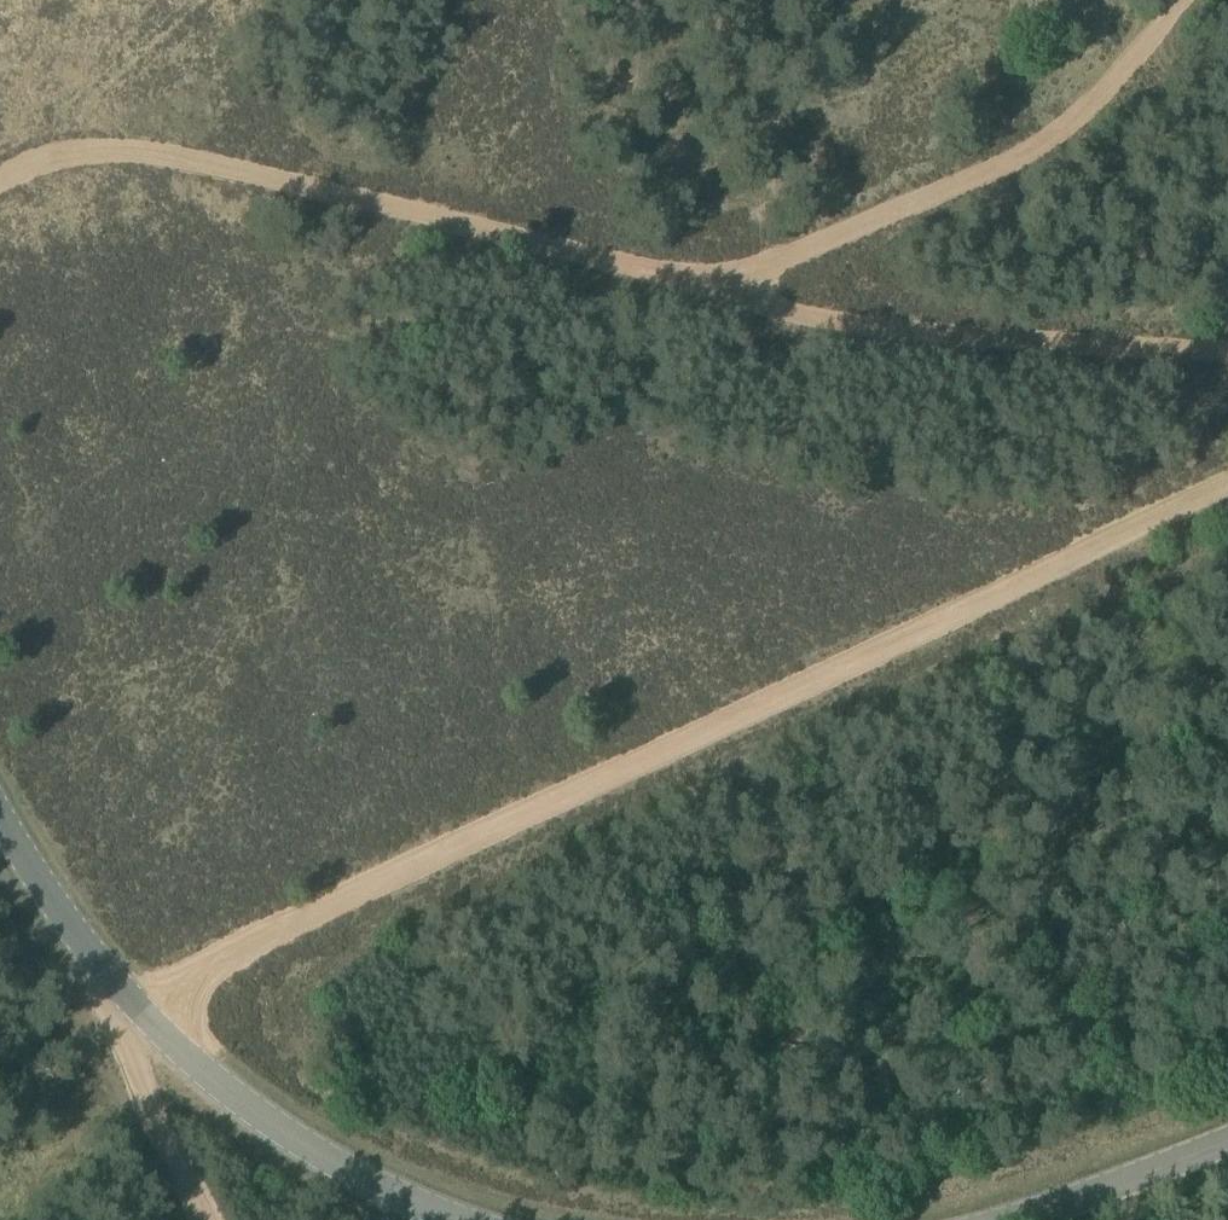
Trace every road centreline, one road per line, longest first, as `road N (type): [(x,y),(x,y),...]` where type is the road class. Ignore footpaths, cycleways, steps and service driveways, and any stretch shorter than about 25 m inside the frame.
road 1 (track): [(0,182),(33,159),(114,150),(201,162),(709,285),(827,322),(1227,349)]
road 2 (track): [(1227,482),(220,960),(136,1010)]
road 3 (track): [(709,285),(971,182),(1037,147),(1092,102),(1179,0)]
road 4 (track): [(205,1219),(125,1058),(136,1010)]

